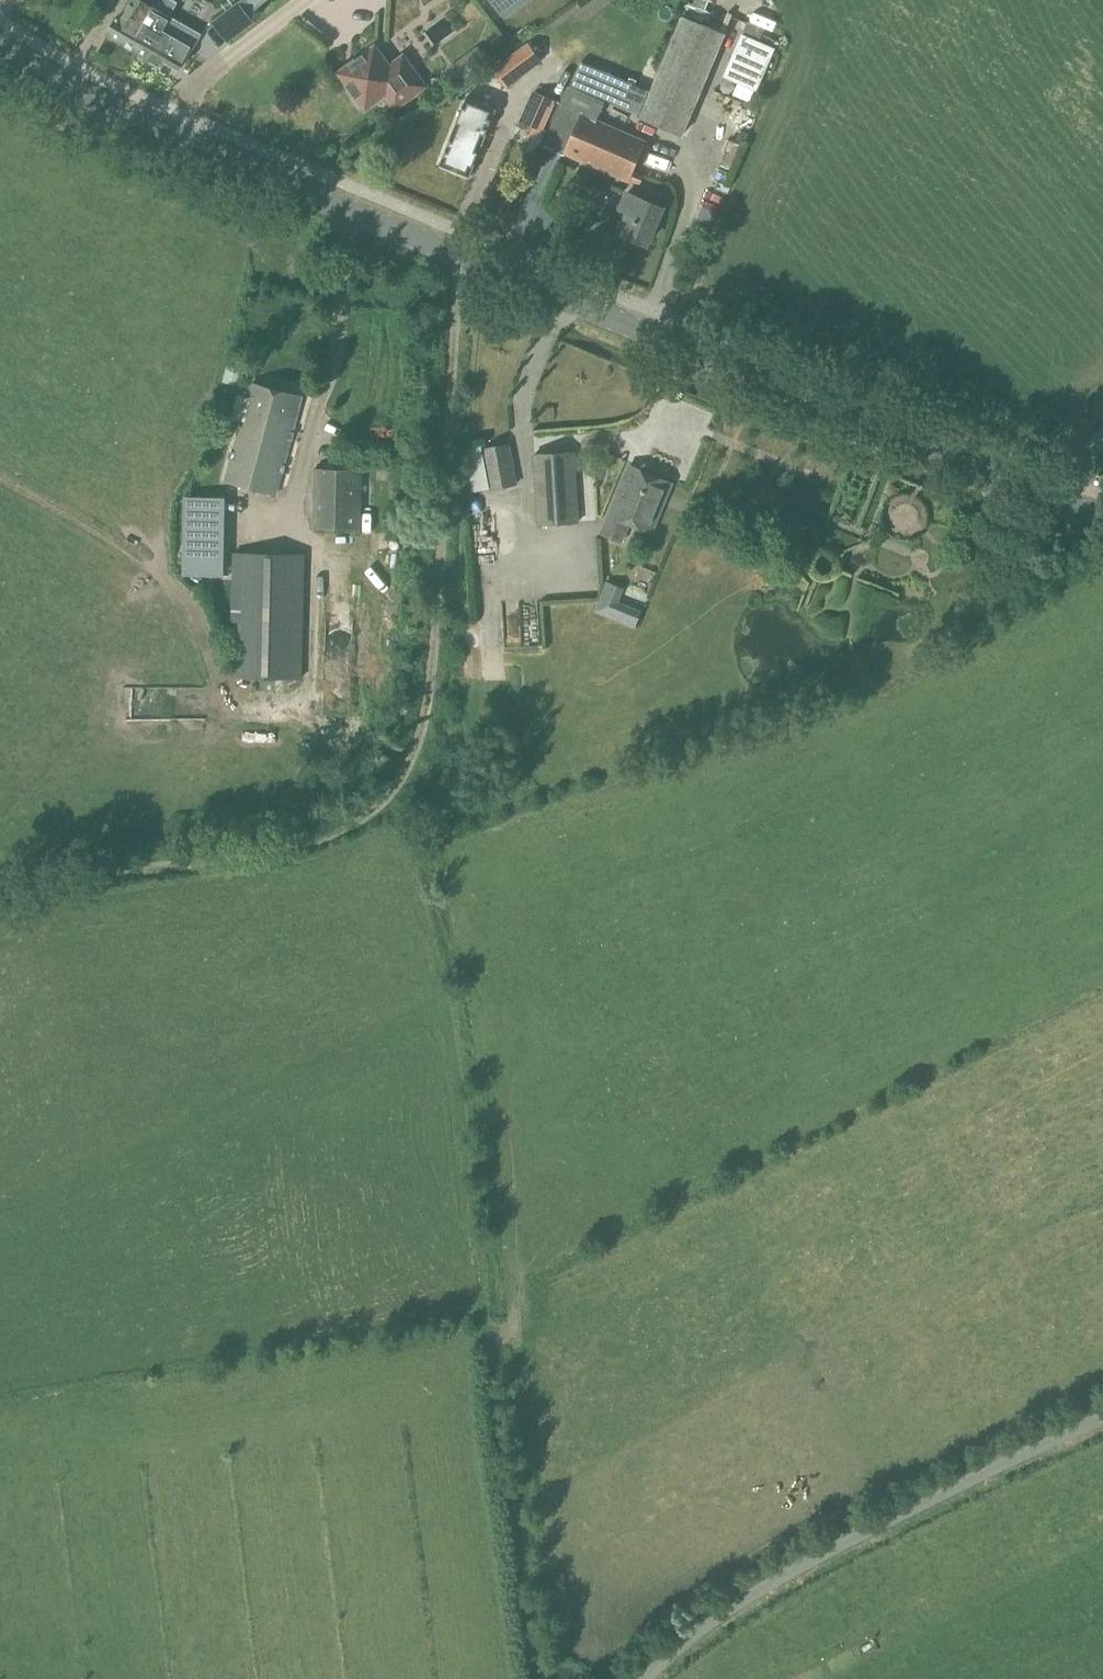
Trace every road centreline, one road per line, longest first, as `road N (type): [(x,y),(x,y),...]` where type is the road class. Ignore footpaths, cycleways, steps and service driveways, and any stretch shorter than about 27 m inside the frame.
road 1 (unclassified): [(0,904),(324,836),(368,815),(404,779),(435,656),(439,248)]
road 2 (tertiary): [(1102,517),(439,248)]
road 3 (tertiary): [(439,248),(67,88),(0,44)]

